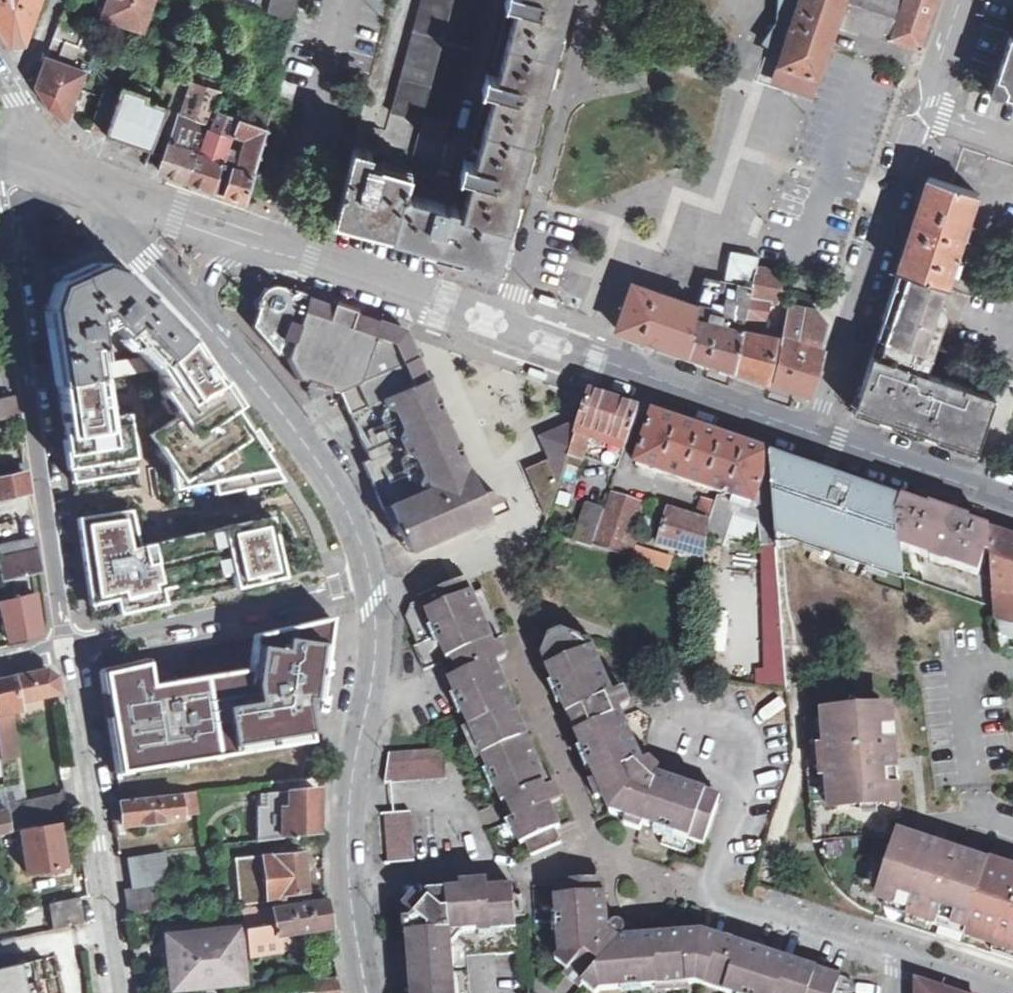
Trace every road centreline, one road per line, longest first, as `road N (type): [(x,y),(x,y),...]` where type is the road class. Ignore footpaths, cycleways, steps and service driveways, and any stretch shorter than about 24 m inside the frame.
road 1 (tertiary): [(245,237),(814,436)]
road 2 (residential): [(18,160),(12,198),(68,648)]
road 3 (tertiary): [(368,992),(350,883),(351,794),(374,655),(370,578)]
road 4 (residential): [(120,992),(68,648)]
road 5 (residential): [(814,436),(922,113)]
road 6 (residential): [(68,648),(370,578)]
road 7 (tertiary): [(370,578),(315,456),(204,323)]
road 8 (tertiary): [(814,436),(1012,504)]
road 9 (residential): [(895,958),(709,897)]
road 10 (tertiary): [(204,323),(77,177)]
road 11 (tertiary): [(77,177),(245,237)]
road 12 (residential): [(0,78),(77,177)]

